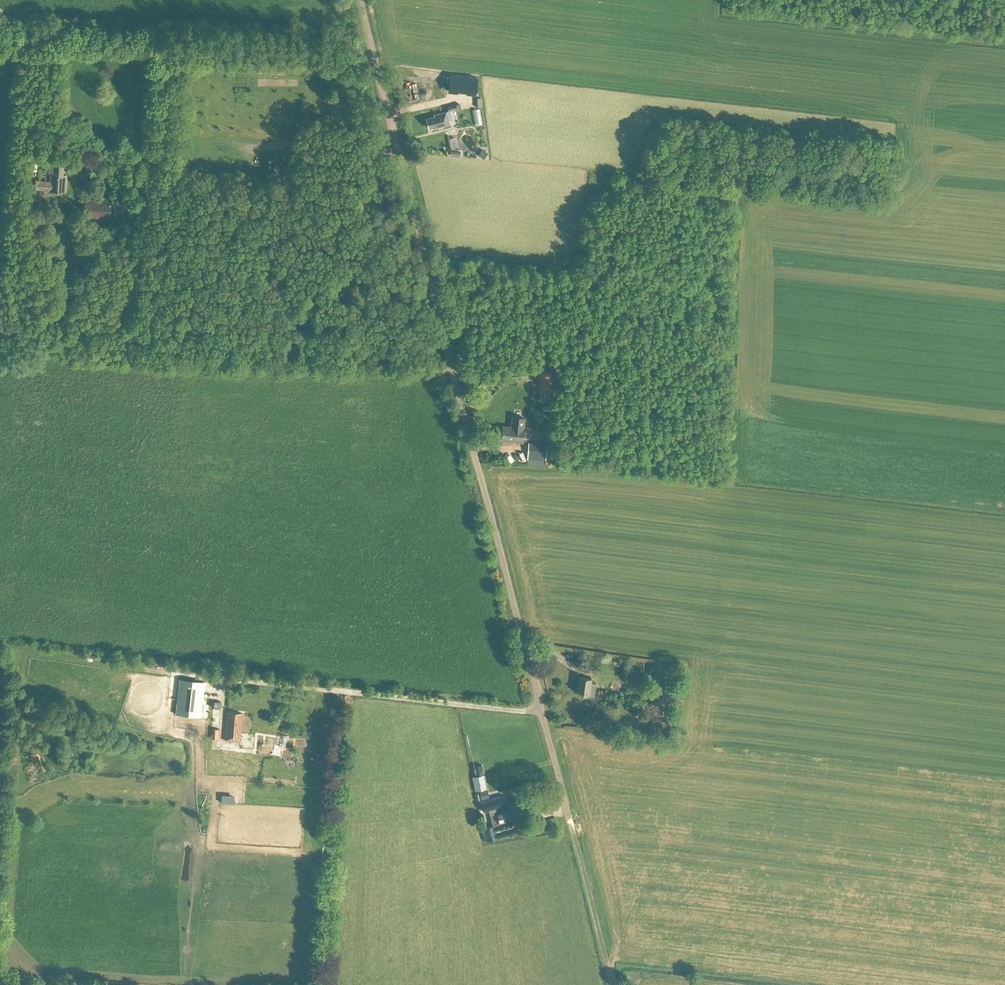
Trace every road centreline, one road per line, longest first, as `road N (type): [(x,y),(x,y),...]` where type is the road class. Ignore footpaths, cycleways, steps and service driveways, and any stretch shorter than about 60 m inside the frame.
road 1 (track): [(612,984),(398,151)]
road 2 (track): [(540,713),(238,678)]
road 3 (track): [(47,160),(47,29),(0,25)]
road 4 (track): [(359,0),(398,151)]

